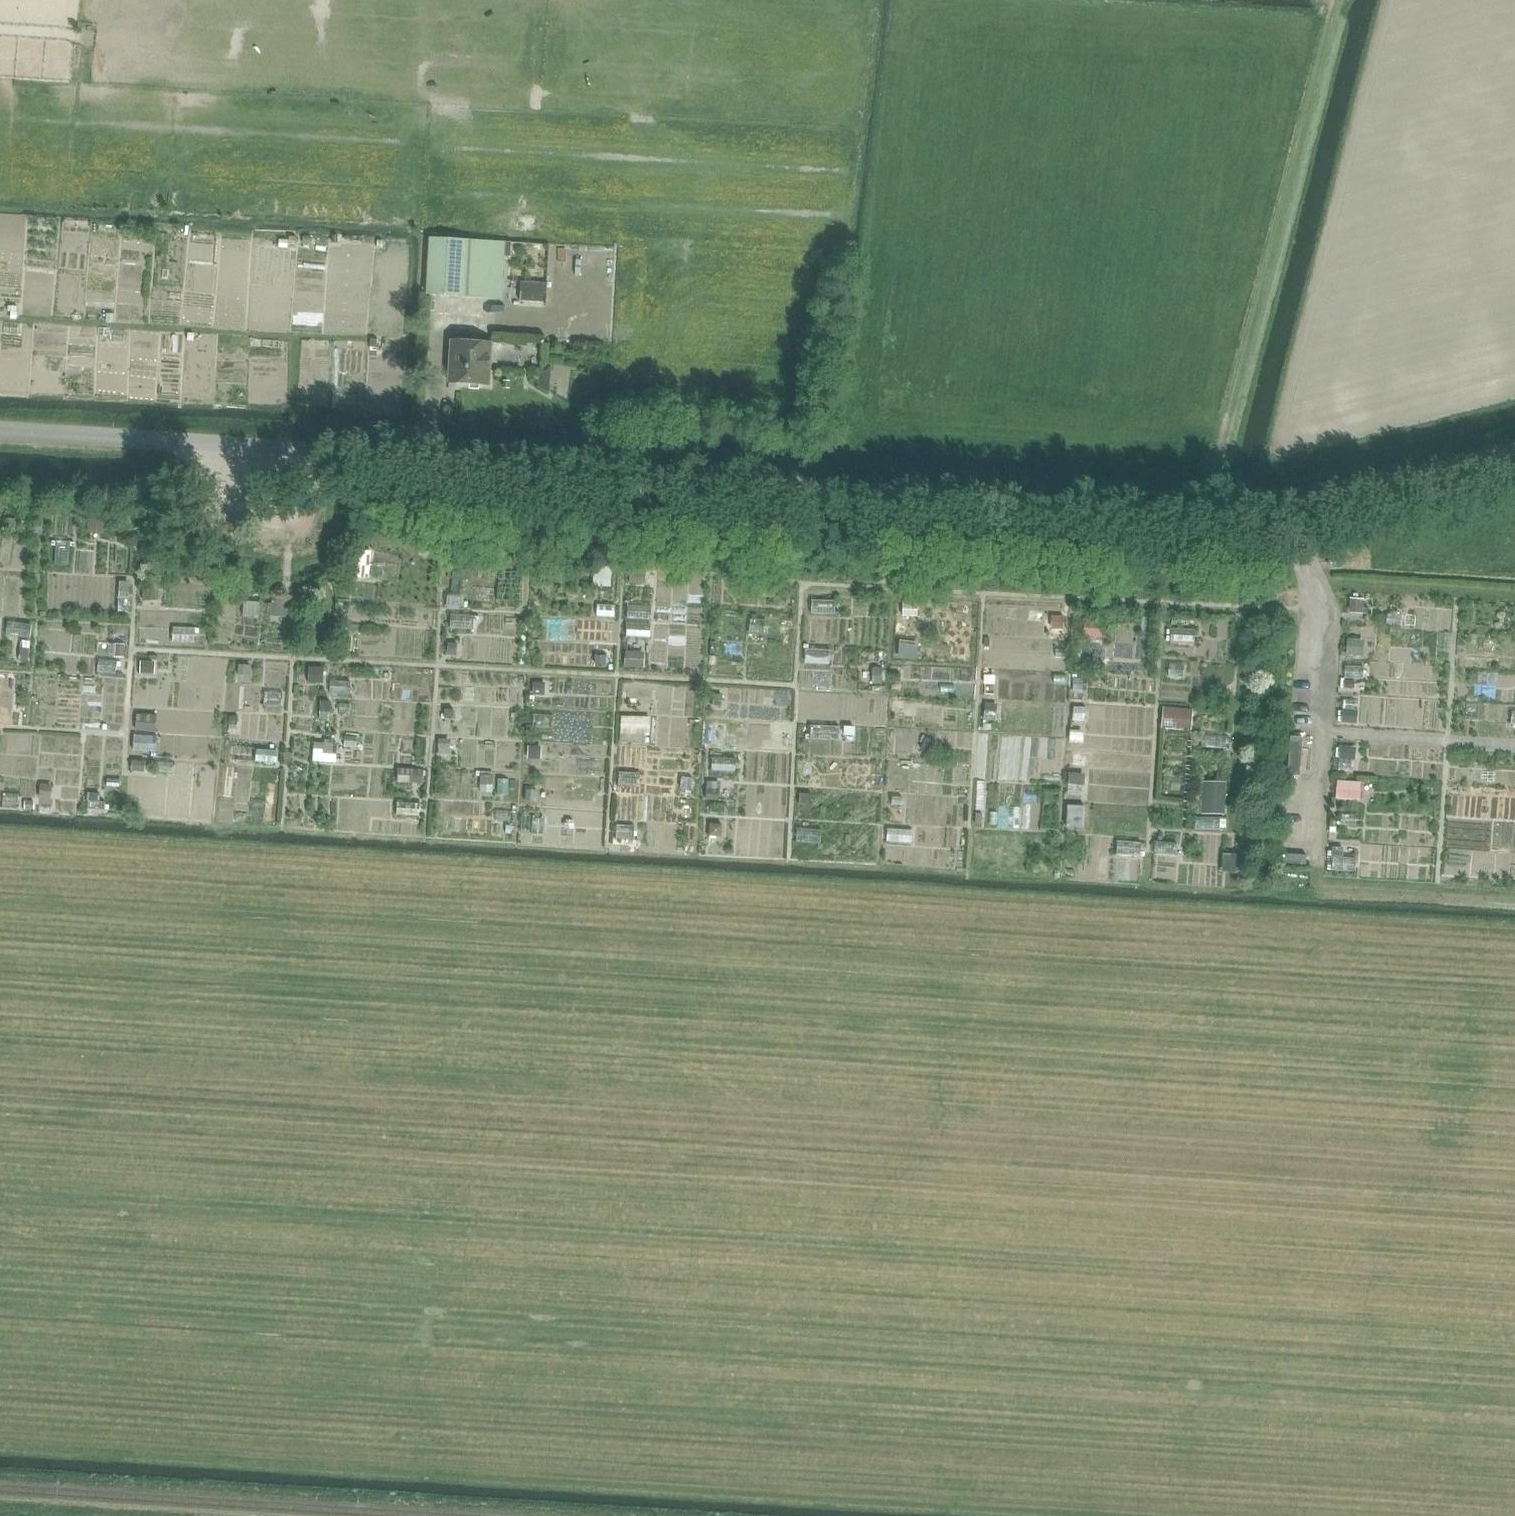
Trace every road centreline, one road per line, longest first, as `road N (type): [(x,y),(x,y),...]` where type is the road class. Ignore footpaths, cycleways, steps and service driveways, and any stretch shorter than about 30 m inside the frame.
road 1 (unclassified): [(0,432),(1241,509),(1310,501),(1514,450)]

